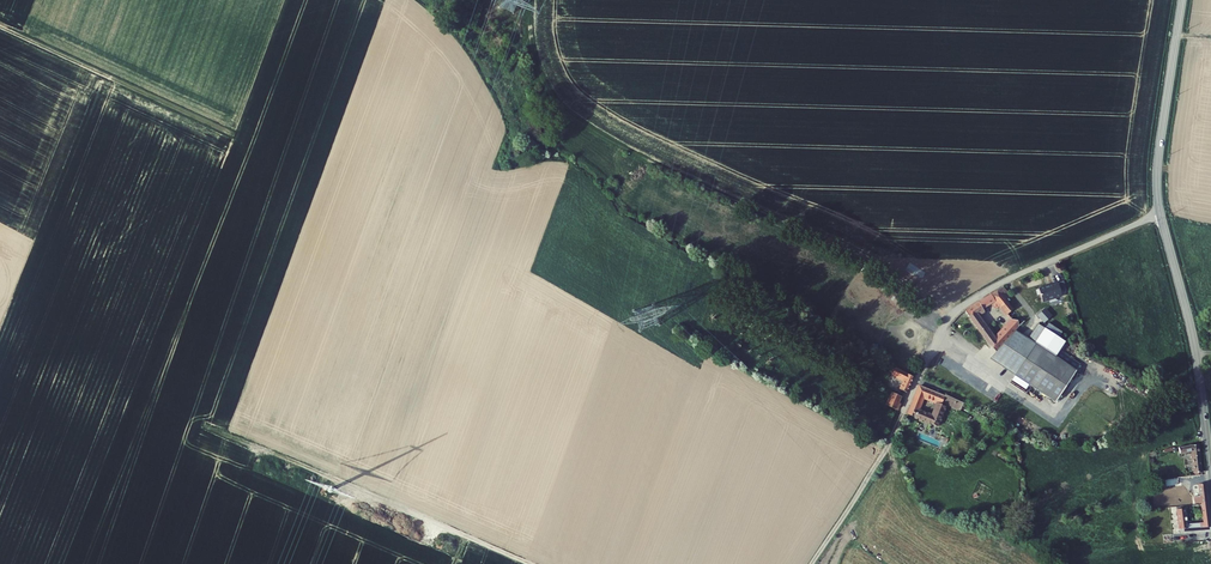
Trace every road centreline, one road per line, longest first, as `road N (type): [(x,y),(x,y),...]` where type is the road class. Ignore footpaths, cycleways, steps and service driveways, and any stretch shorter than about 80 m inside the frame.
road 1 (tertiary): [(1181,0),(1157,190),(1193,340),(1210,472)]
road 2 (track): [(886,444),(809,563)]

